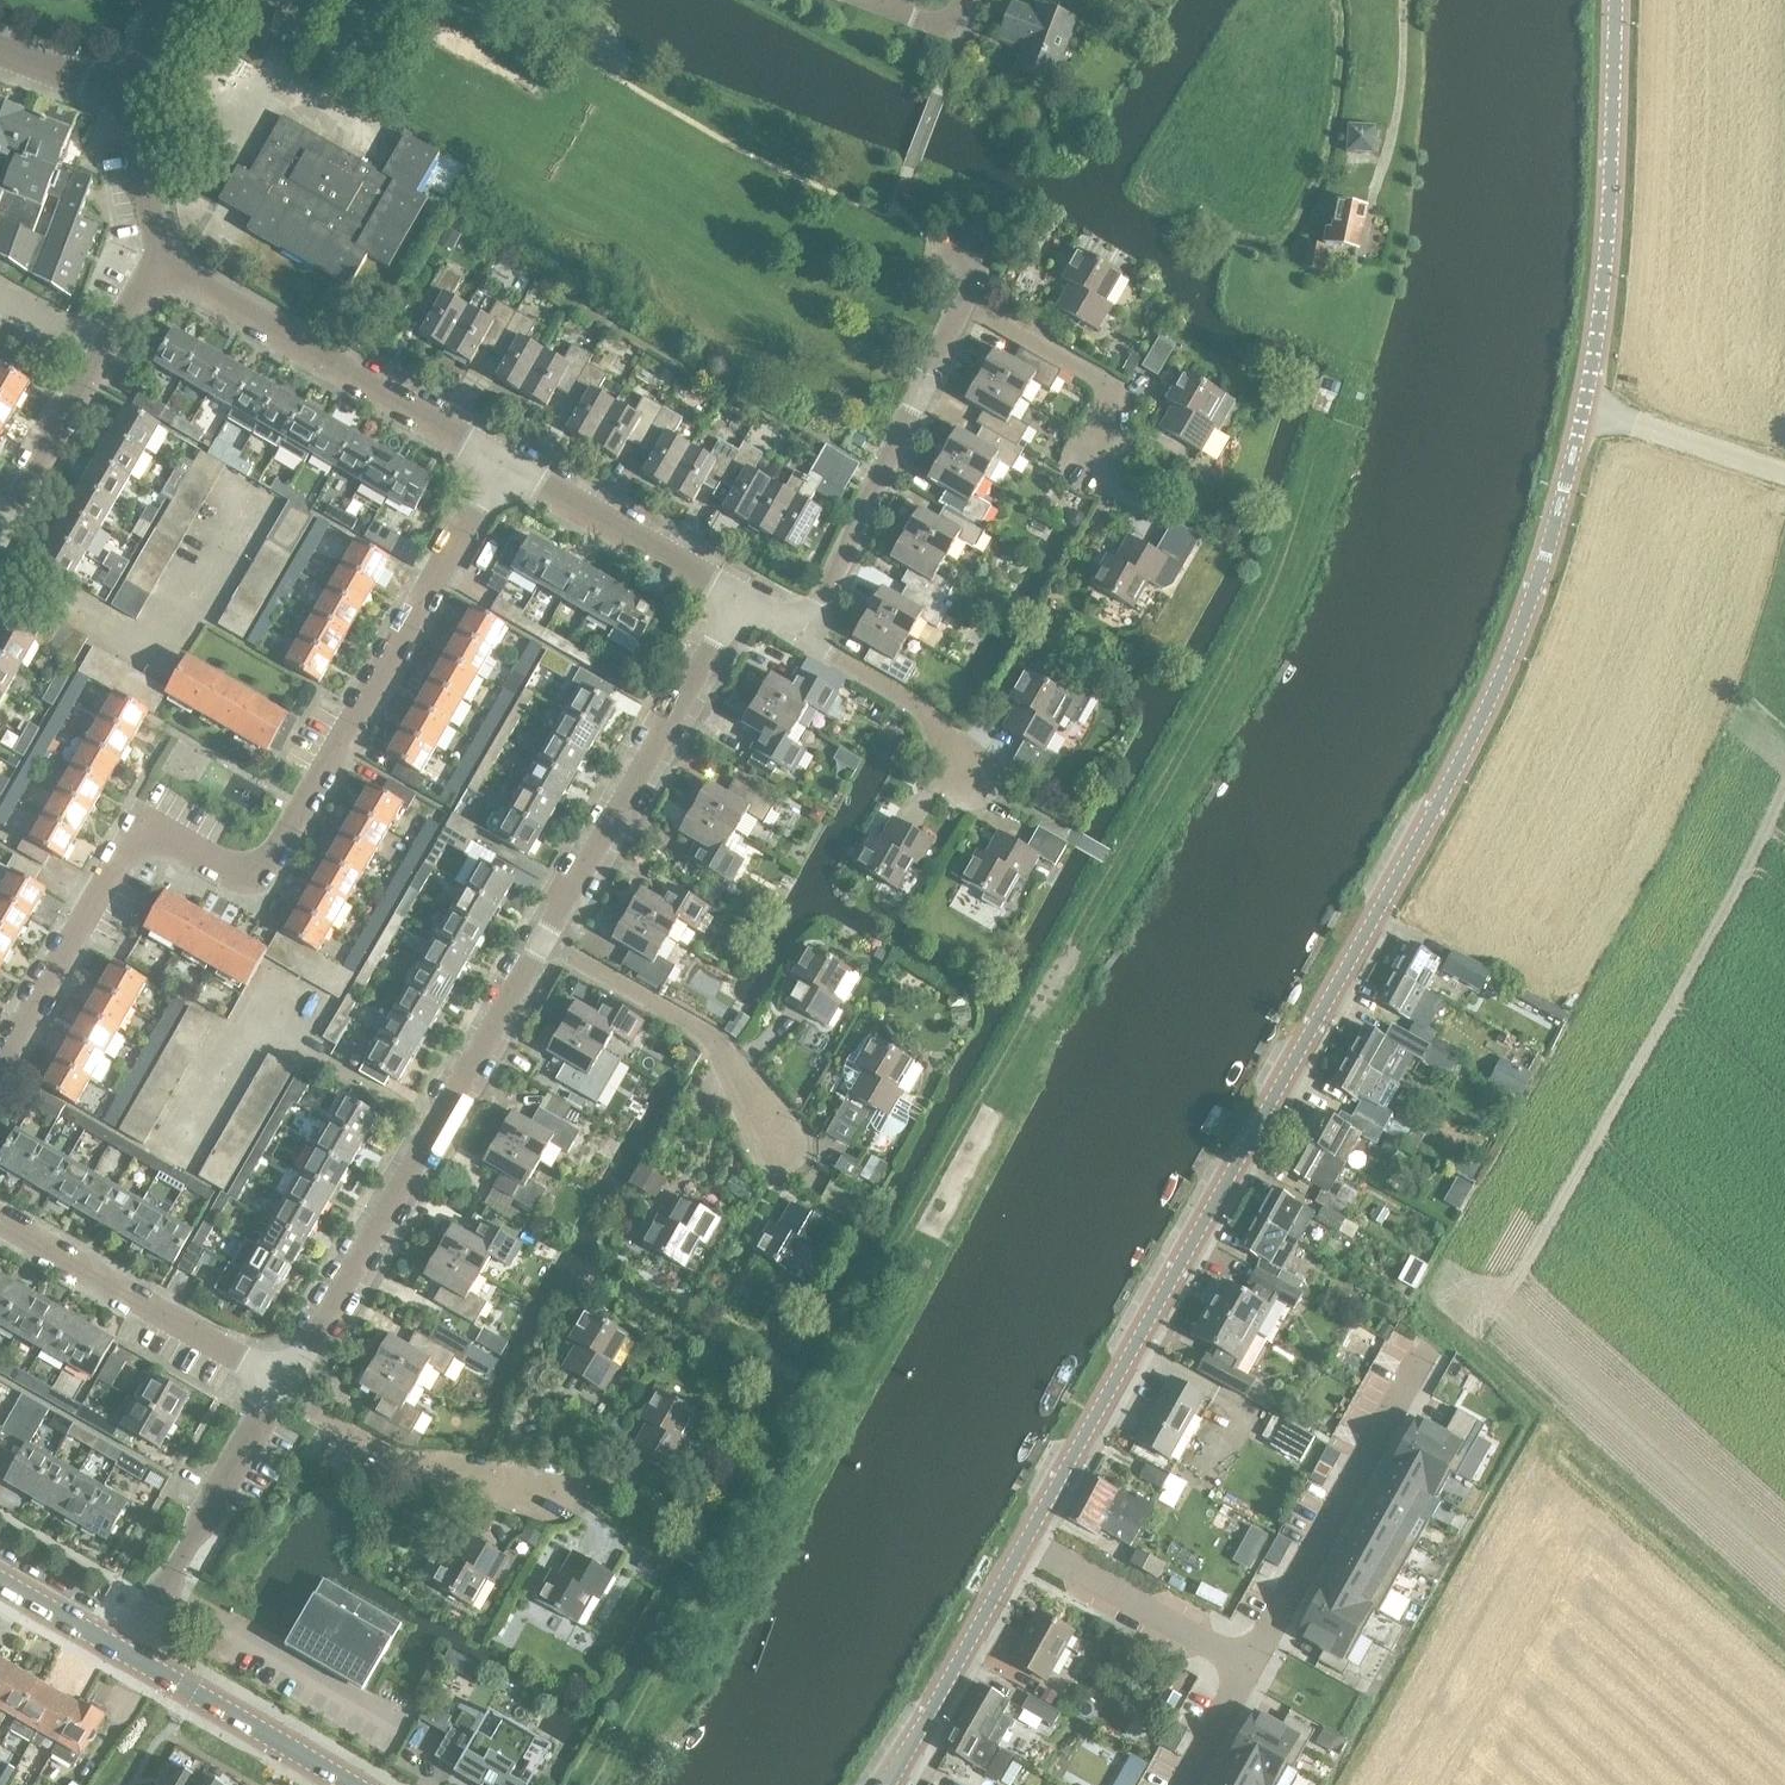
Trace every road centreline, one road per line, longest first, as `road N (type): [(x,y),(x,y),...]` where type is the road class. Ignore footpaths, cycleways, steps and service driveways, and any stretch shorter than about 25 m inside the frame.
road 1 (tertiary): [(1024,1542),(1497,692),(1558,523),(1583,409),(1609,254),(1616,0)]
road 2 (residential): [(0,1074),(143,826),(258,889),(500,462)]
road 3 (residential): [(281,1383),(544,941)]
road 4 (residential): [(544,941),(739,601)]
road 5 (residential): [(500,462),(162,266)]
road 6 (residential): [(805,637),(964,304)]
road 7 (residential): [(1248,1665),(1422,1343)]
road 8 (residential): [(767,1174),(737,1046),(544,941)]
road 9 (residential): [(281,1383),(0,1218)]
road 10 (residential): [(127,1653),(281,1383)]
road 11 (residential): [(554,1490),(411,1463),(281,1383)]
road 12 (tertiary): [(887,1784),(1024,1542)]
road 13 (residential): [(739,601),(500,462)]
road 14 (tertiary): [(357,1784),(127,1653)]
road 15 (residential): [(1024,1542),(1248,1665)]
road 16 (residential): [(964,304),(1114,389),(1087,467)]
road 17 (residential): [(805,637),(930,713),(972,782)]
road 18 (track): [(1583,409),(1784,473)]
road 19 (residential): [(0,529),(103,351)]
road 20 (residential): [(162,266),(134,96)]
road 21 (tertiary): [(127,1653),(0,1580)]
road 22 (residential): [(134,96),(0,48)]
road 23 (residential): [(1248,1665),(1183,1784)]

